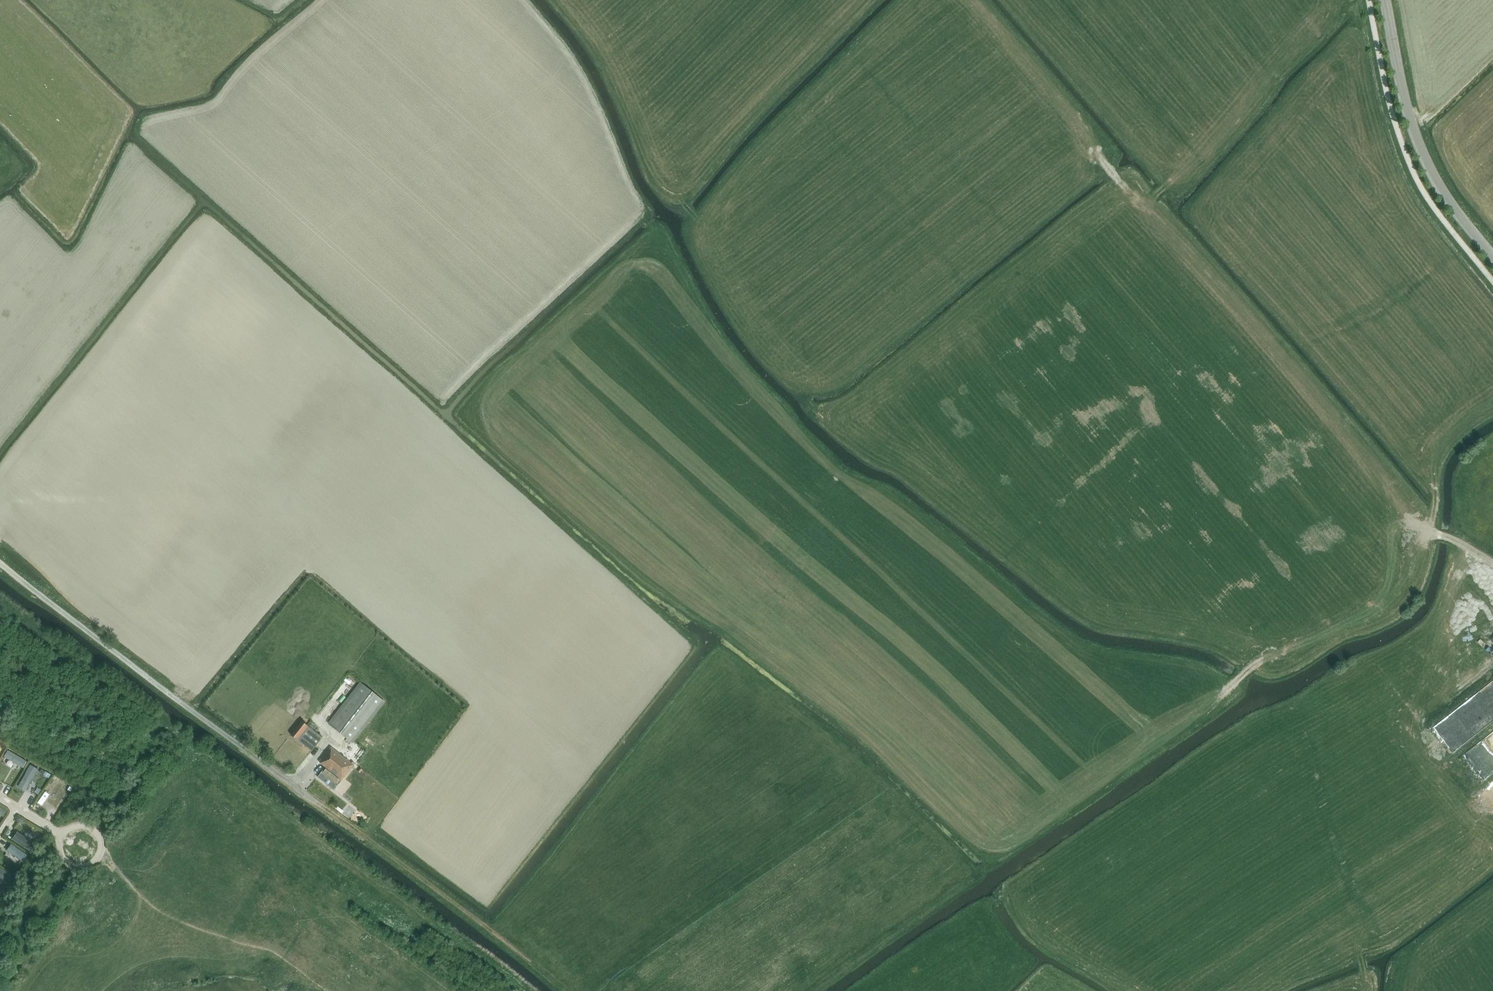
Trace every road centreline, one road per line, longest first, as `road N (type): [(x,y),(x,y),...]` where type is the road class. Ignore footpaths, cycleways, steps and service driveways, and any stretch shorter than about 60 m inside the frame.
road 1 (unclassified): [(305,793),(0,563)]
road 2 (tertiary): [(1492,256),(1422,151),(1385,0)]

